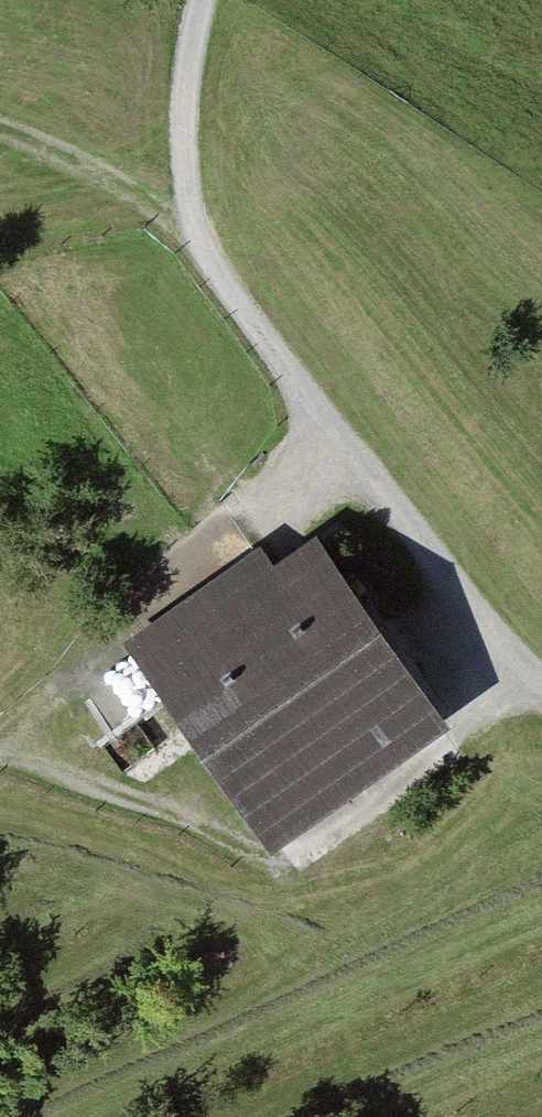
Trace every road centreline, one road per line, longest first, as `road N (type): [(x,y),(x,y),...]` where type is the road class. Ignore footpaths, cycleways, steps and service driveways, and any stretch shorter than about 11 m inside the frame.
road 1 (track): [(541,676),(326,445),(206,253),(191,135),(208,0)]
road 2 (track): [(0,732),(72,660),(326,445)]
road 3 (track): [(0,134),(149,212),(206,253)]

